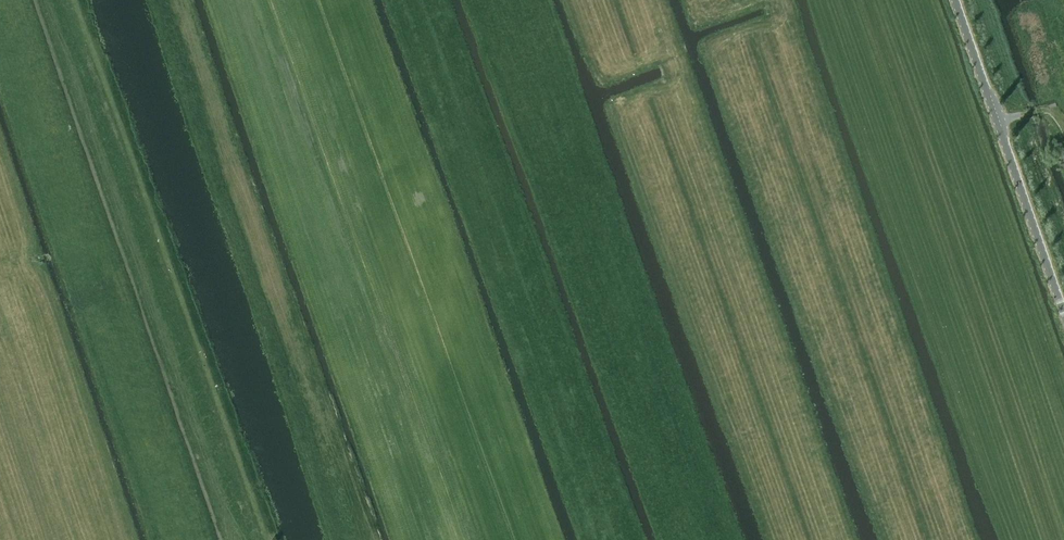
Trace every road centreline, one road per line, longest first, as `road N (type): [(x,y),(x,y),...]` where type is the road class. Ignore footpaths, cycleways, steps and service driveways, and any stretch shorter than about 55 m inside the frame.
road 1 (tertiary): [(1063,310),(957,0)]

